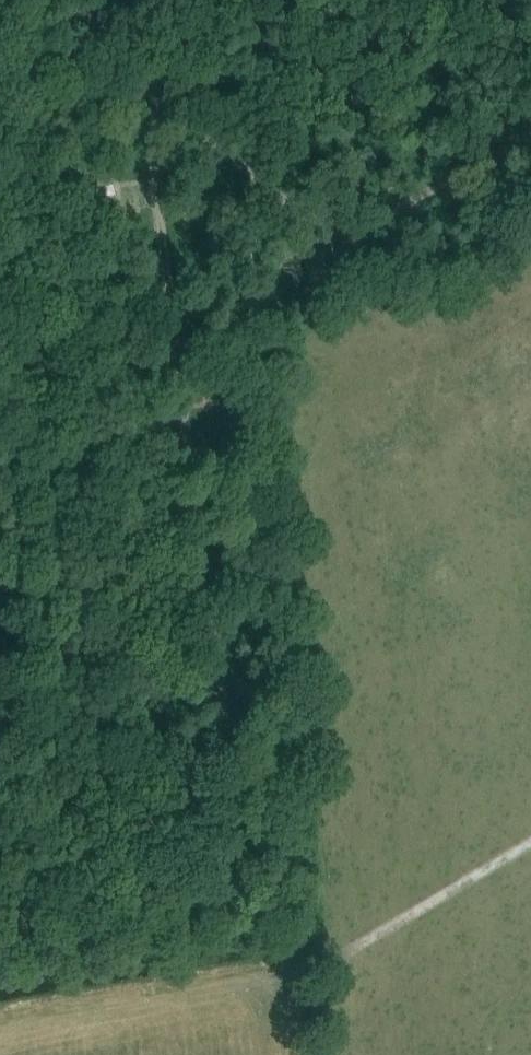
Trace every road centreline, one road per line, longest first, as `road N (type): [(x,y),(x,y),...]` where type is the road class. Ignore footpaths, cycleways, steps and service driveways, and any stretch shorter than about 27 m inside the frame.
road 1 (track): [(0,917),(48,916),(196,886),(229,846),(222,646),(177,379),(141,0)]

